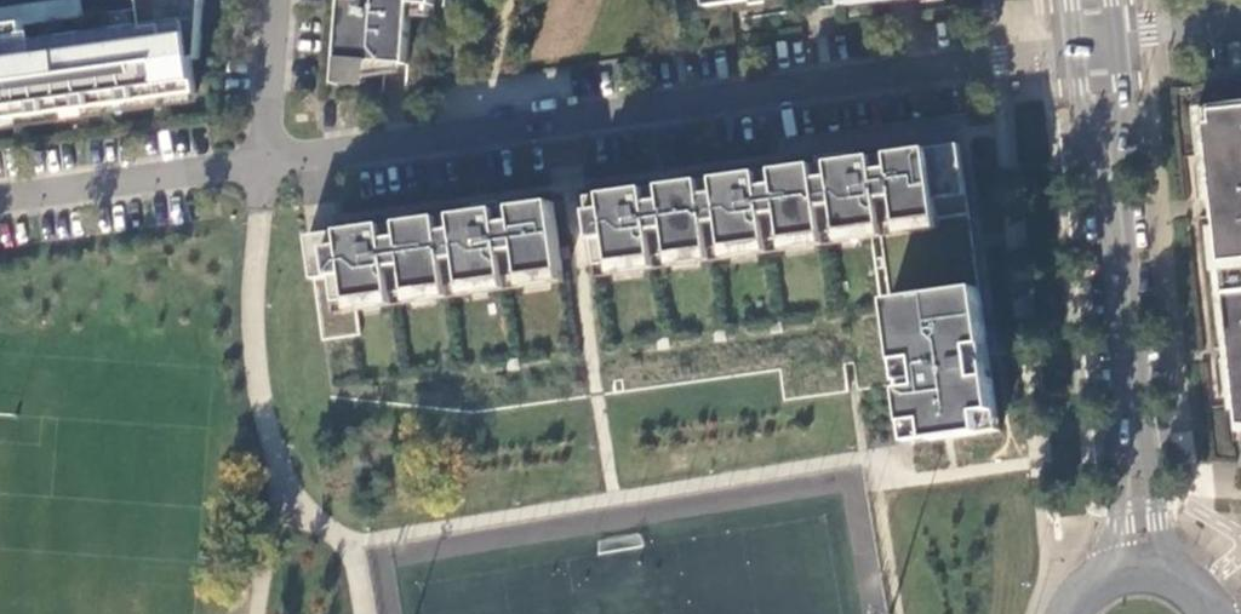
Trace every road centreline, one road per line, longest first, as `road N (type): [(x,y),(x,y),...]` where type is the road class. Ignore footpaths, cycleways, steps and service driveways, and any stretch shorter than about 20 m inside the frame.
road 1 (residential): [(265,159),(1097,43)]
road 2 (tertiary): [(1097,43),(1143,575)]
road 3 (residential): [(0,198),(265,159)]
road 4 (residential): [(277,0),(265,159)]
road 5 (residential): [(1240,18),(1097,43)]

